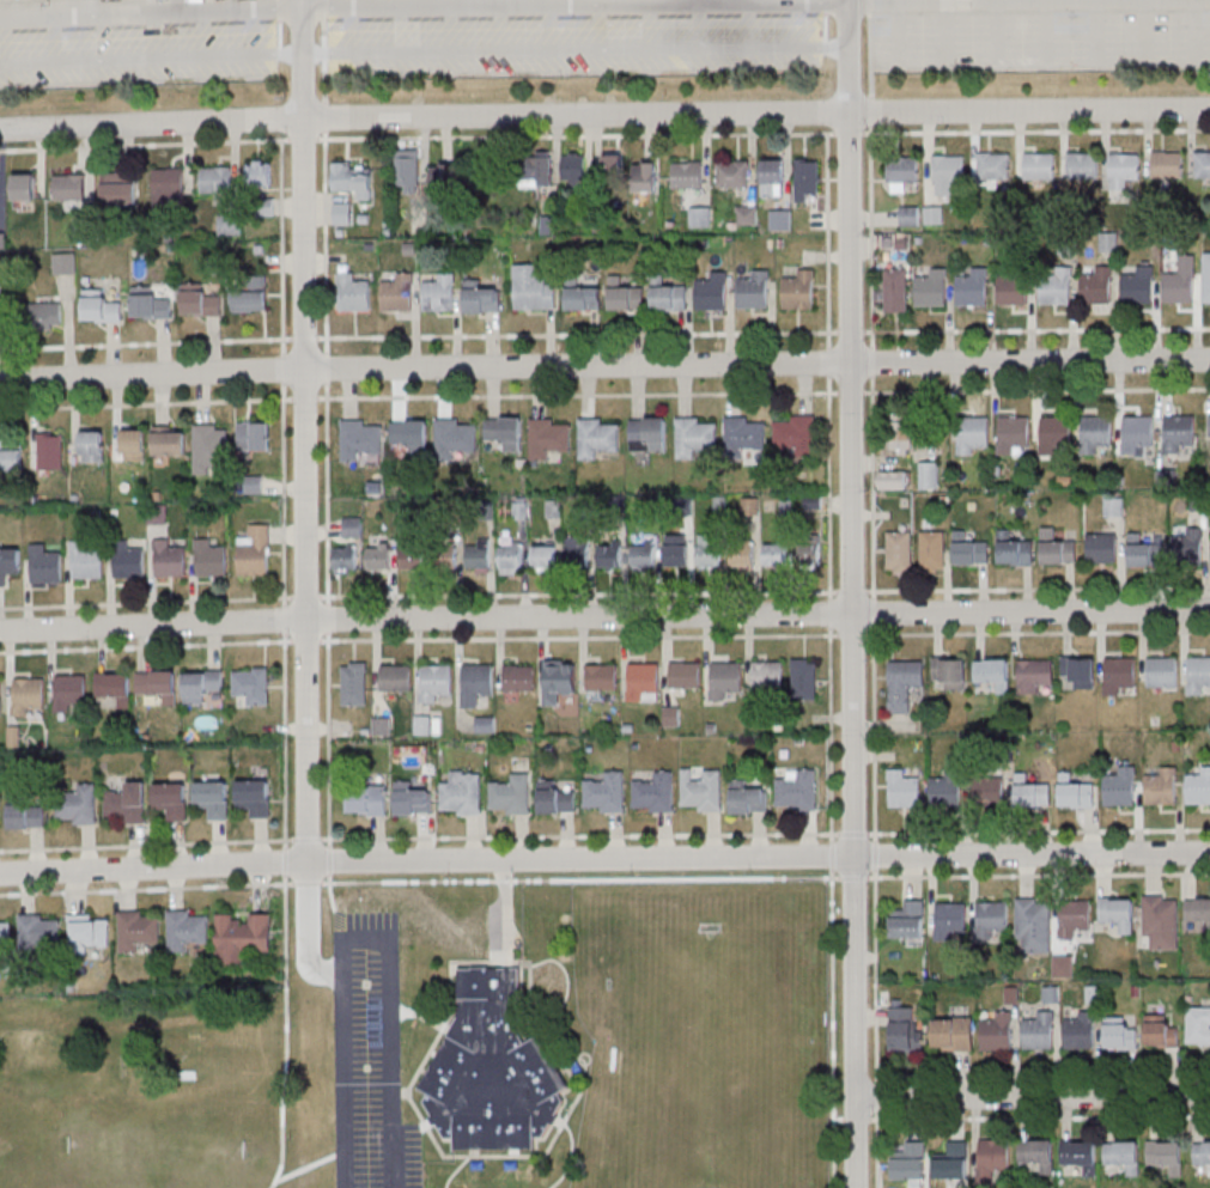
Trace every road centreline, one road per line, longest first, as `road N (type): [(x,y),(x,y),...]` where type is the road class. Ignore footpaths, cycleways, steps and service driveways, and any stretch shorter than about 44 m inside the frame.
road 1 (residential): [(1209,610),(327,619),(0,632)]
road 2 (residential): [(1209,853),(0,874)]
road 3 (residential): [(1209,359),(0,380)]
road 4 (residential): [(1209,109),(0,126)]
road 5 (residential): [(856,1187),(849,0)]
road 6 (residential): [(309,863),(304,0)]
road 7 (residential): [(1209,1094),(855,1097)]

